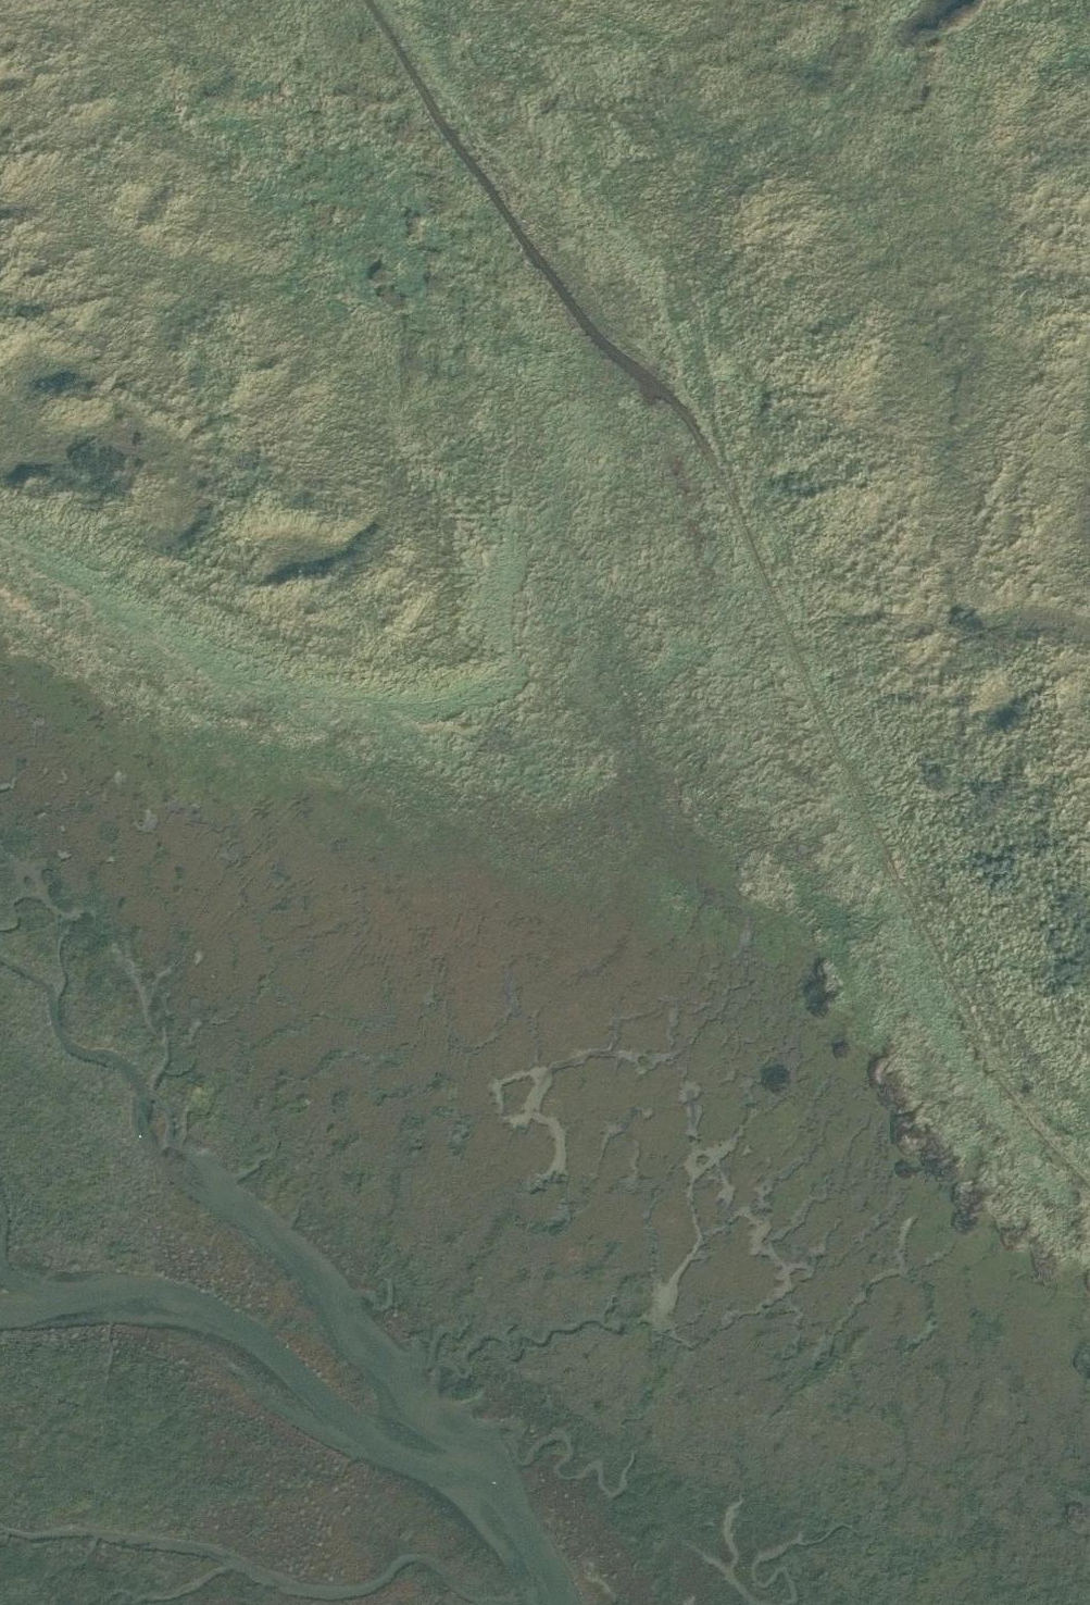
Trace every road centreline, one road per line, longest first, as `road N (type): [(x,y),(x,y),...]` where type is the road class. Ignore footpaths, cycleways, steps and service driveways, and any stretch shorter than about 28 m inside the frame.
road 1 (track): [(355,0),(517,230),(663,394),(1034,1134),(1089,1190)]

